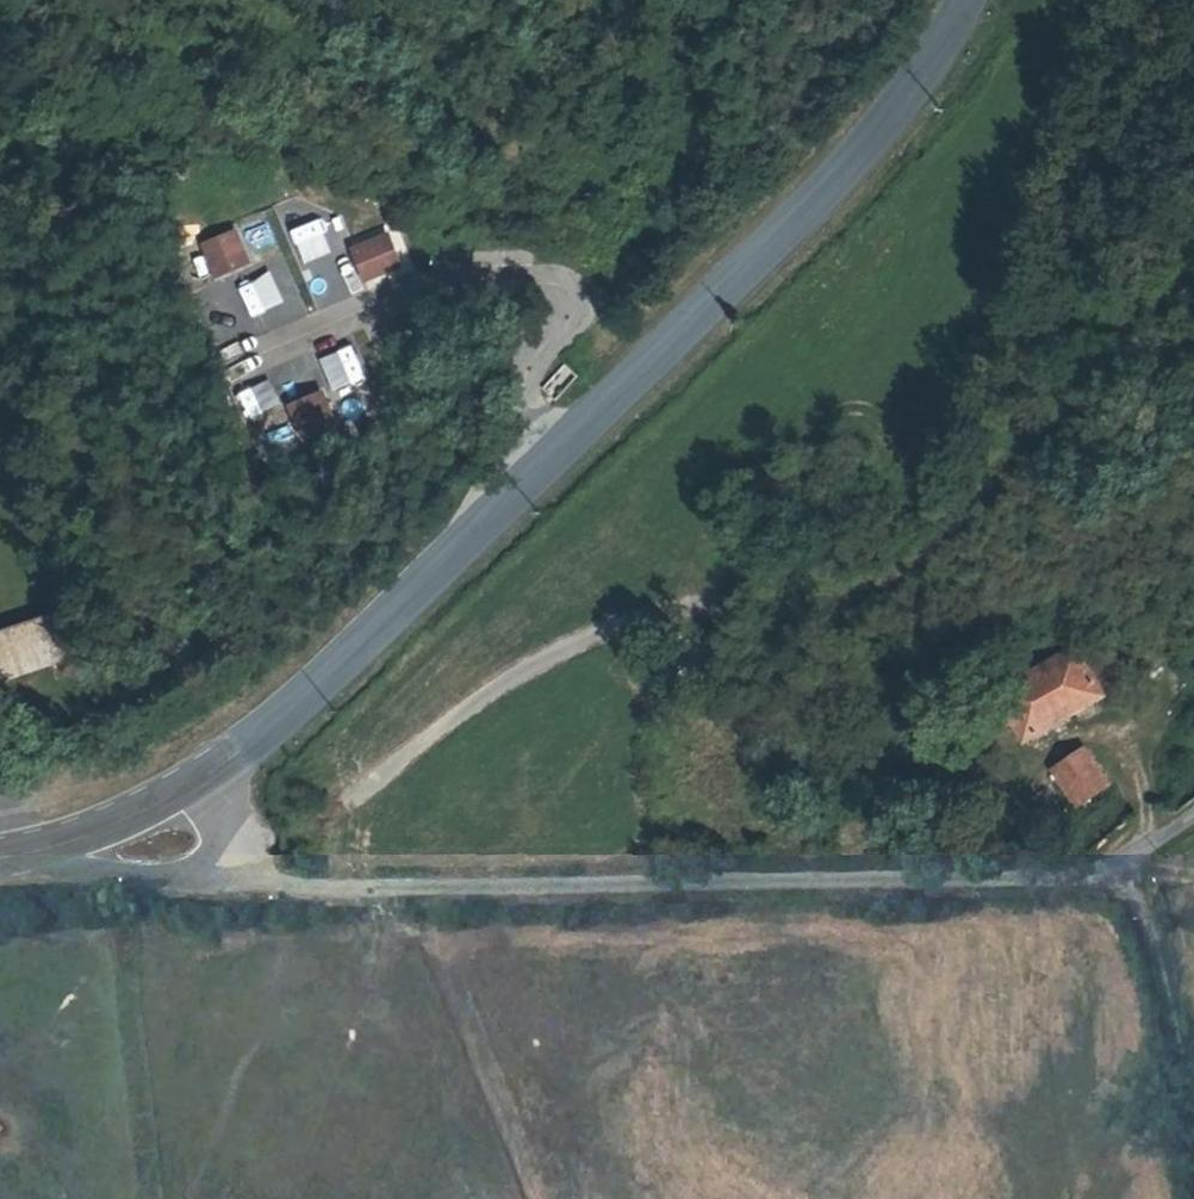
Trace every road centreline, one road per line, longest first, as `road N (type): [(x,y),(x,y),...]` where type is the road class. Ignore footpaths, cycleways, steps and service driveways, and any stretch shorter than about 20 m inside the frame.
road 1 (track): [(256,869),(434,731),(546,659),(701,604),(857,590),(921,564),(1192,276)]
road 2 (secondary): [(204,772),(270,725),(406,601),(873,143),(965,0)]
road 3 (unclassified): [(256,869),(313,882),(1032,874),(1133,860),(1193,816)]
road 4 (unclassified): [(35,849),(60,865),(146,874),(256,869)]
road 5 (track): [(1133,860),(1193,1074)]
road 6 (secondary): [(35,849),(148,806),(204,772)]

